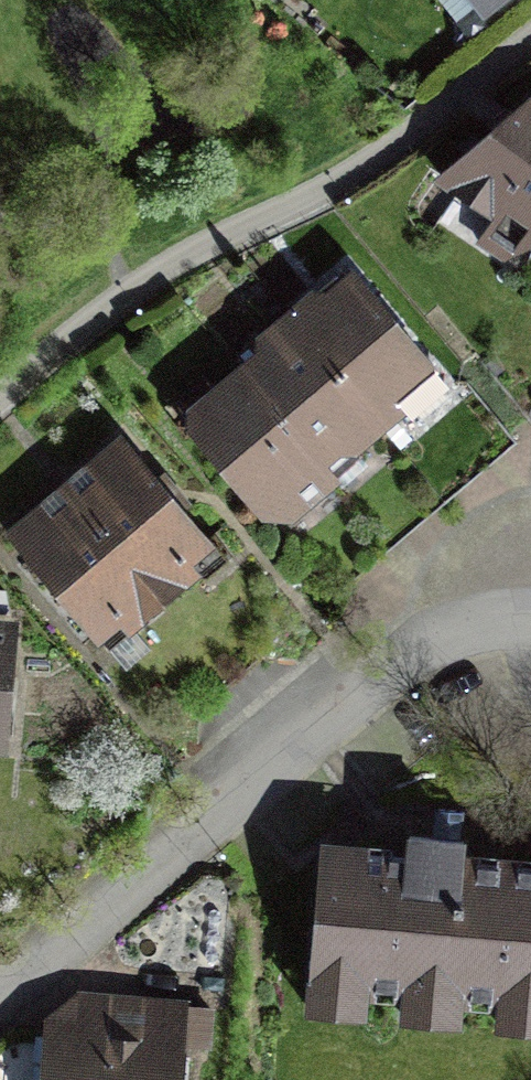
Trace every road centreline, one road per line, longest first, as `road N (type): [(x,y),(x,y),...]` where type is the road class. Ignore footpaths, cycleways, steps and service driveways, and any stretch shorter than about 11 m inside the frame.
road 1 (residential): [(530,623),(443,637),(398,658),(0,991)]

